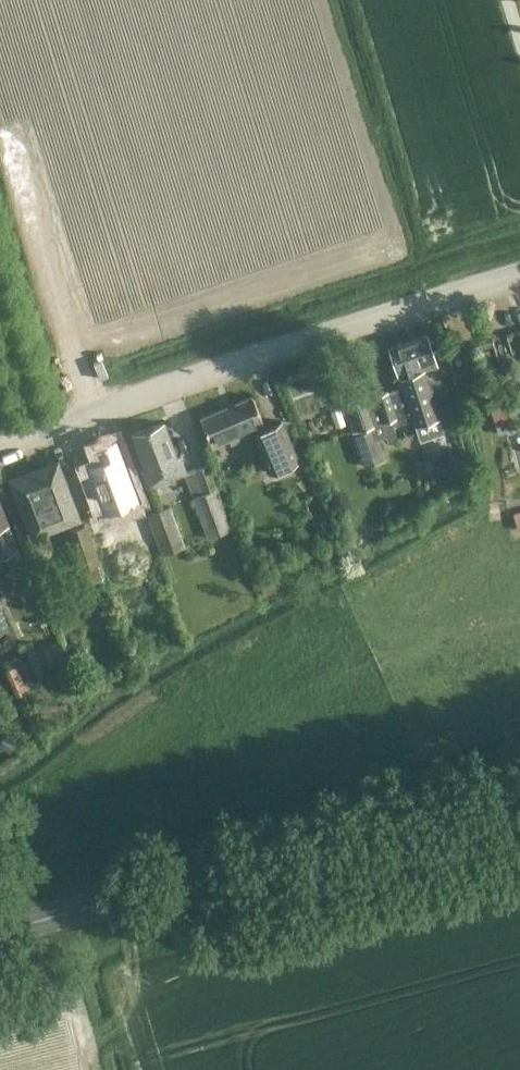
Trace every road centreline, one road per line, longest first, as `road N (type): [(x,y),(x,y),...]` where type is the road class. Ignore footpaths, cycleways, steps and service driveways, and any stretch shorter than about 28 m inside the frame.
road 1 (unclassified): [(0,457),(519,276)]
road 2 (primary): [(0,930),(519,793)]

